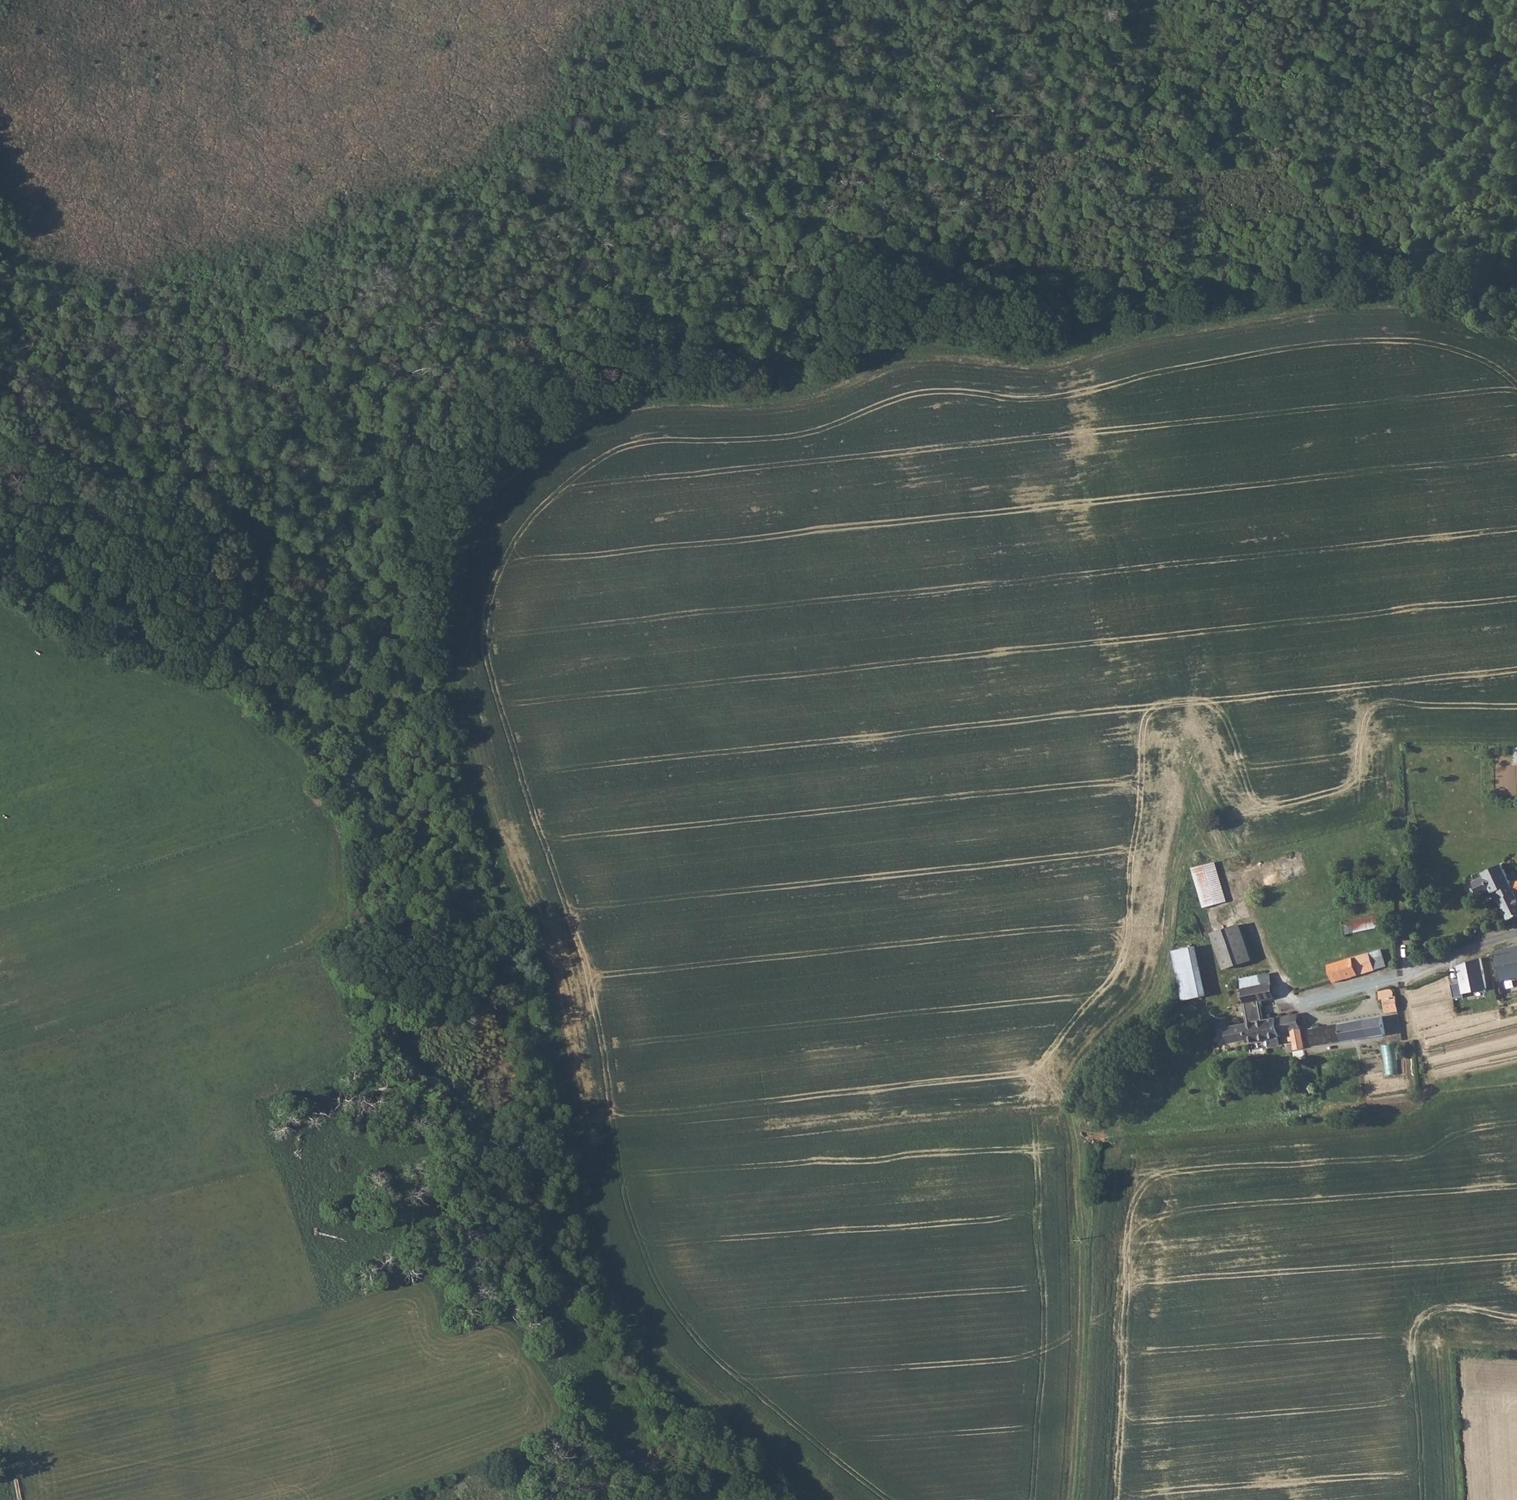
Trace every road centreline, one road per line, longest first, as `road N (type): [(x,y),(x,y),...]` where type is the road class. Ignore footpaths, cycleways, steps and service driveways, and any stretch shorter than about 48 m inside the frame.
road 1 (track): [(1270,963),(1219,974),(1220,1003),(1127,1024),(1075,1078),(1068,1106),(1078,1153),(1081,1349),(1069,1499)]
road 2 (residential): [(1291,1007),(1398,980),(1516,936)]

